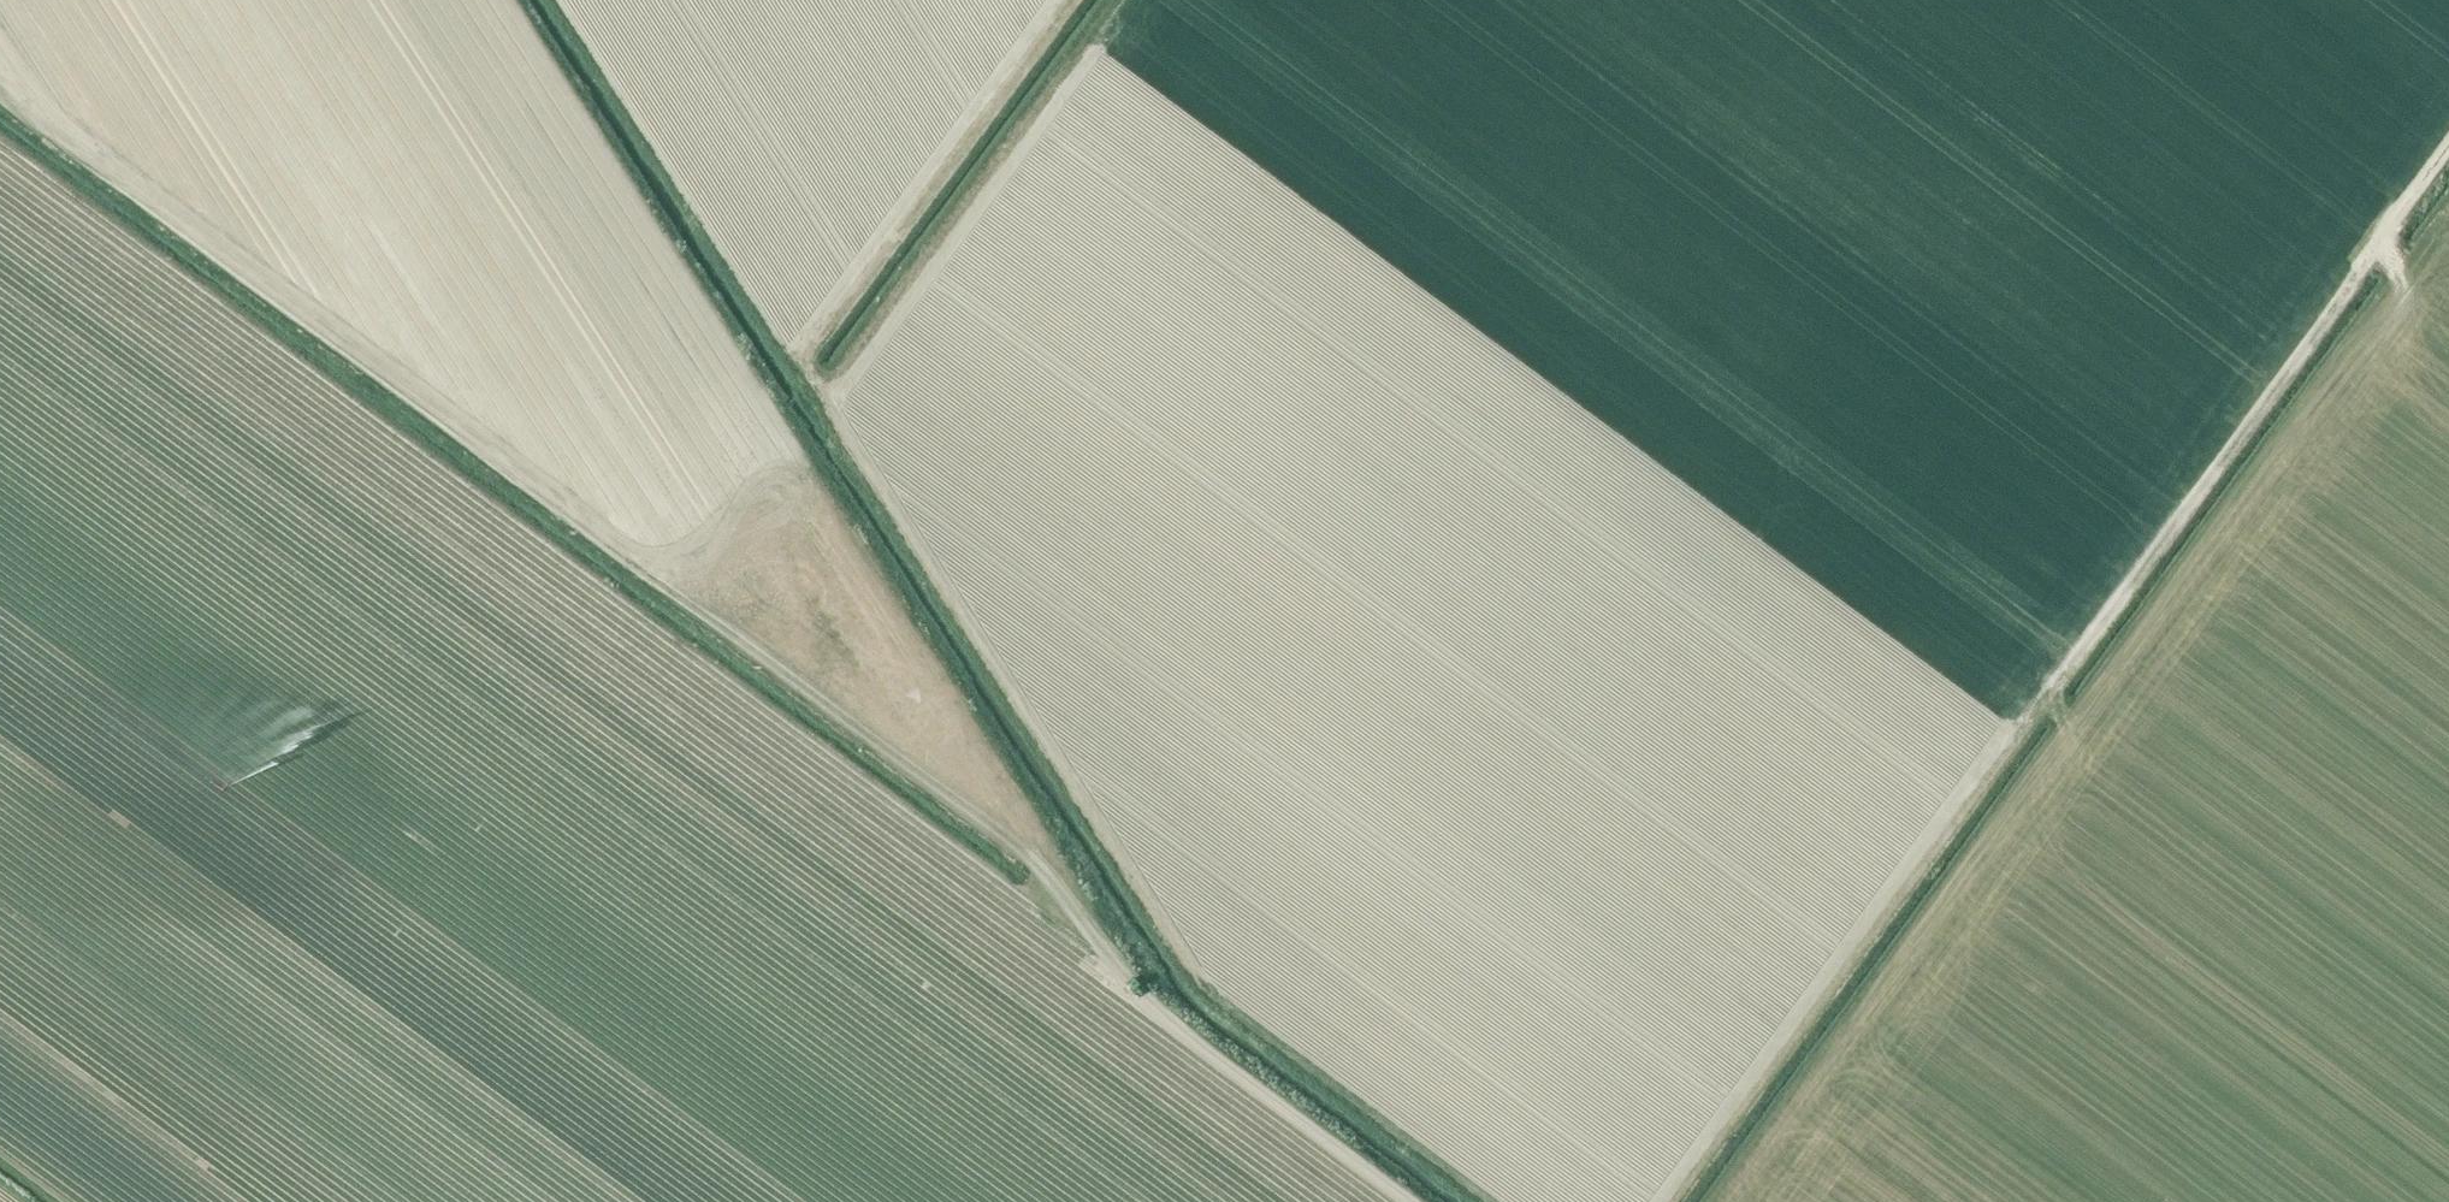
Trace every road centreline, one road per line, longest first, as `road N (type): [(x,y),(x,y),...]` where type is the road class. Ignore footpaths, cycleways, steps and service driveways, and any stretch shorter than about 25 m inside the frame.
road 1 (track): [(2358,267),(2448,144)]

